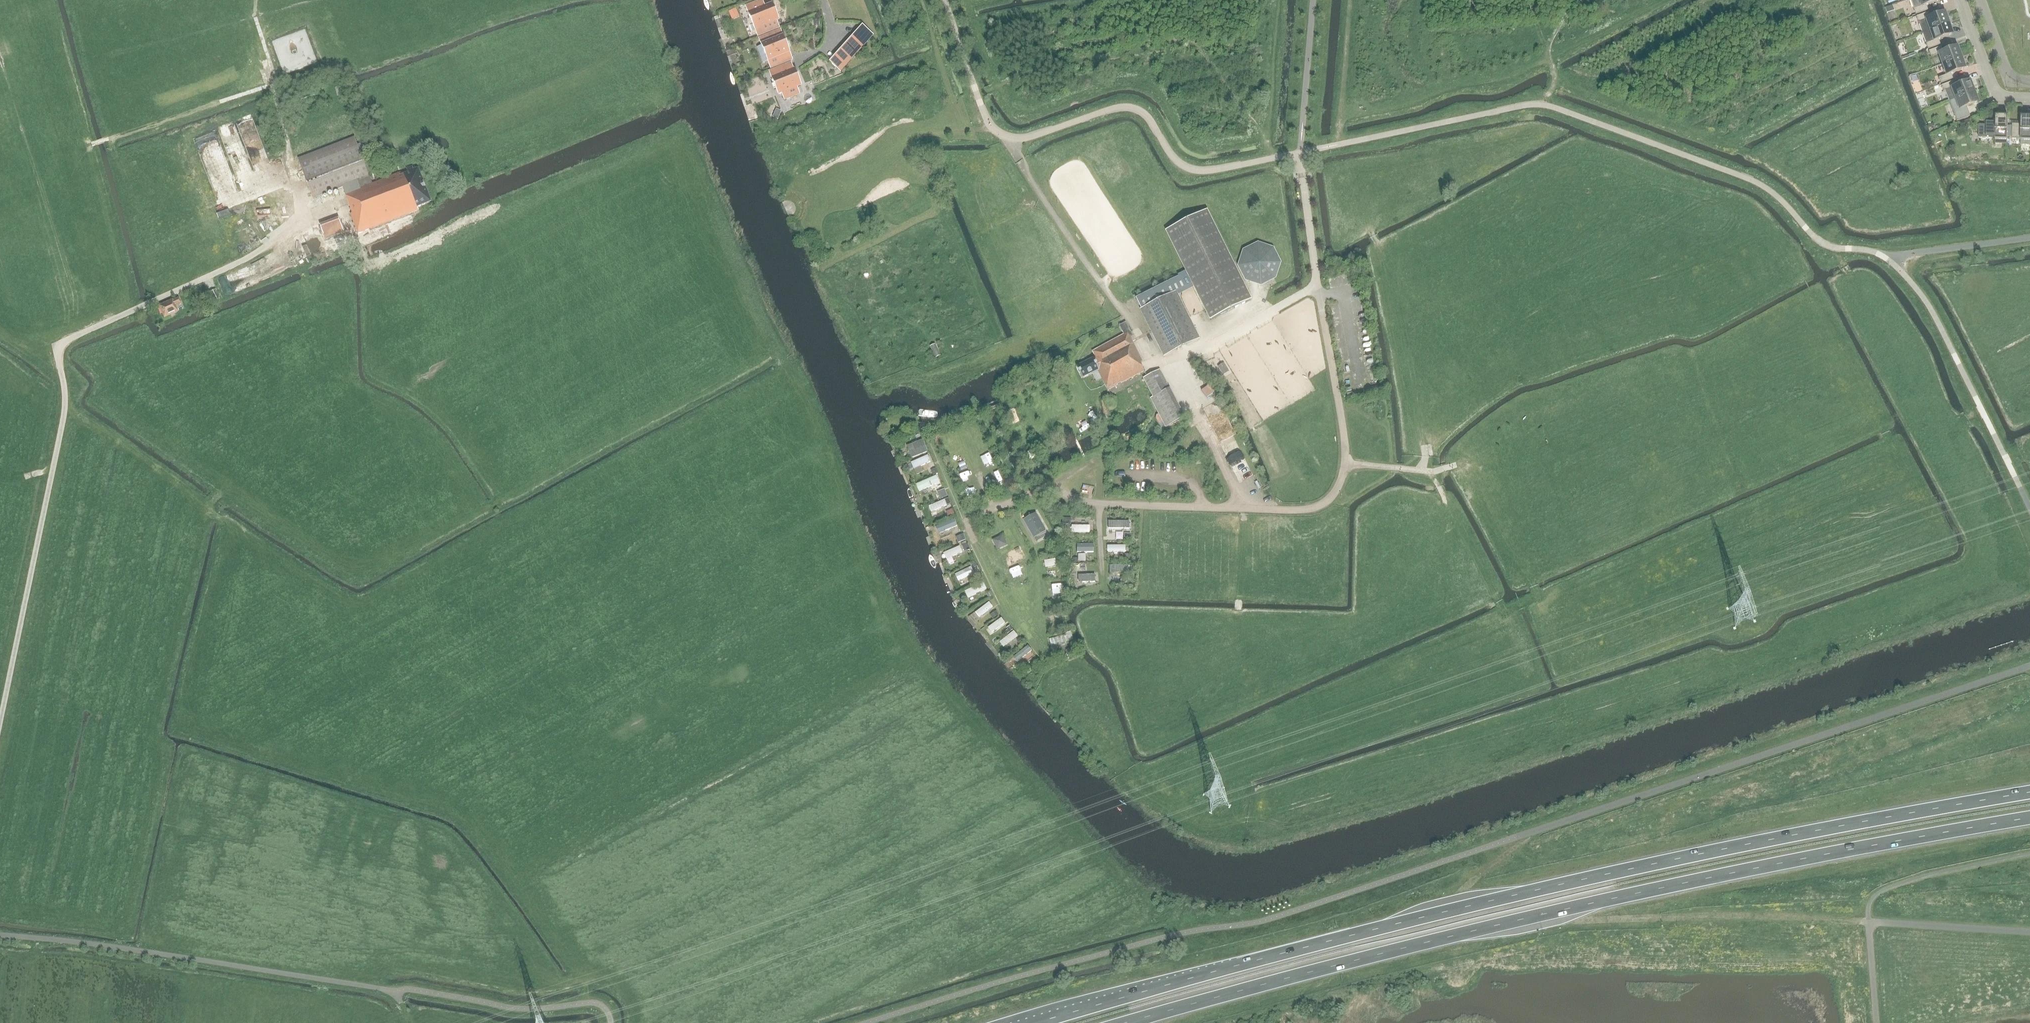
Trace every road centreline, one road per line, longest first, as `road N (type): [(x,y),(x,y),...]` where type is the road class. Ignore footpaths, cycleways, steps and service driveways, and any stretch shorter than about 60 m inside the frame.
road 1 (unclassified): [(2029,238),(1892,262),(1837,248),(1752,180),(1542,104),(1204,170),(1176,160),(1146,116),(1129,107),(1012,138)]
road 2 (trunk): [(2029,794),(1614,872),(1037,1022)]
road 3 (trunk): [(1126,1022),(1497,925),(2029,819)]
road 4 (unclassified): [(0,935),(394,992)]
road 5 (unclassified): [(945,0),(986,117),(1012,138)]
road 6 (residential): [(1962,0),(1997,96),(2029,97)]

